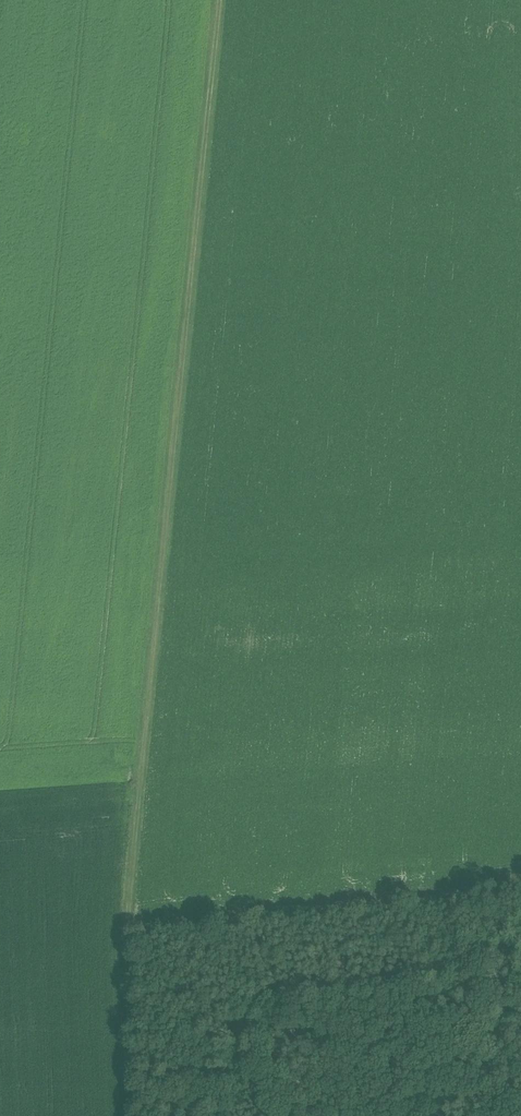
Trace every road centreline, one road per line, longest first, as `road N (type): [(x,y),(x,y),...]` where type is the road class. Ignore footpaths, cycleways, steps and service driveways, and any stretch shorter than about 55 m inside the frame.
road 1 (track): [(219,0),(130,912),(138,1115)]
road 2 (track): [(494,1115),(470,956)]

